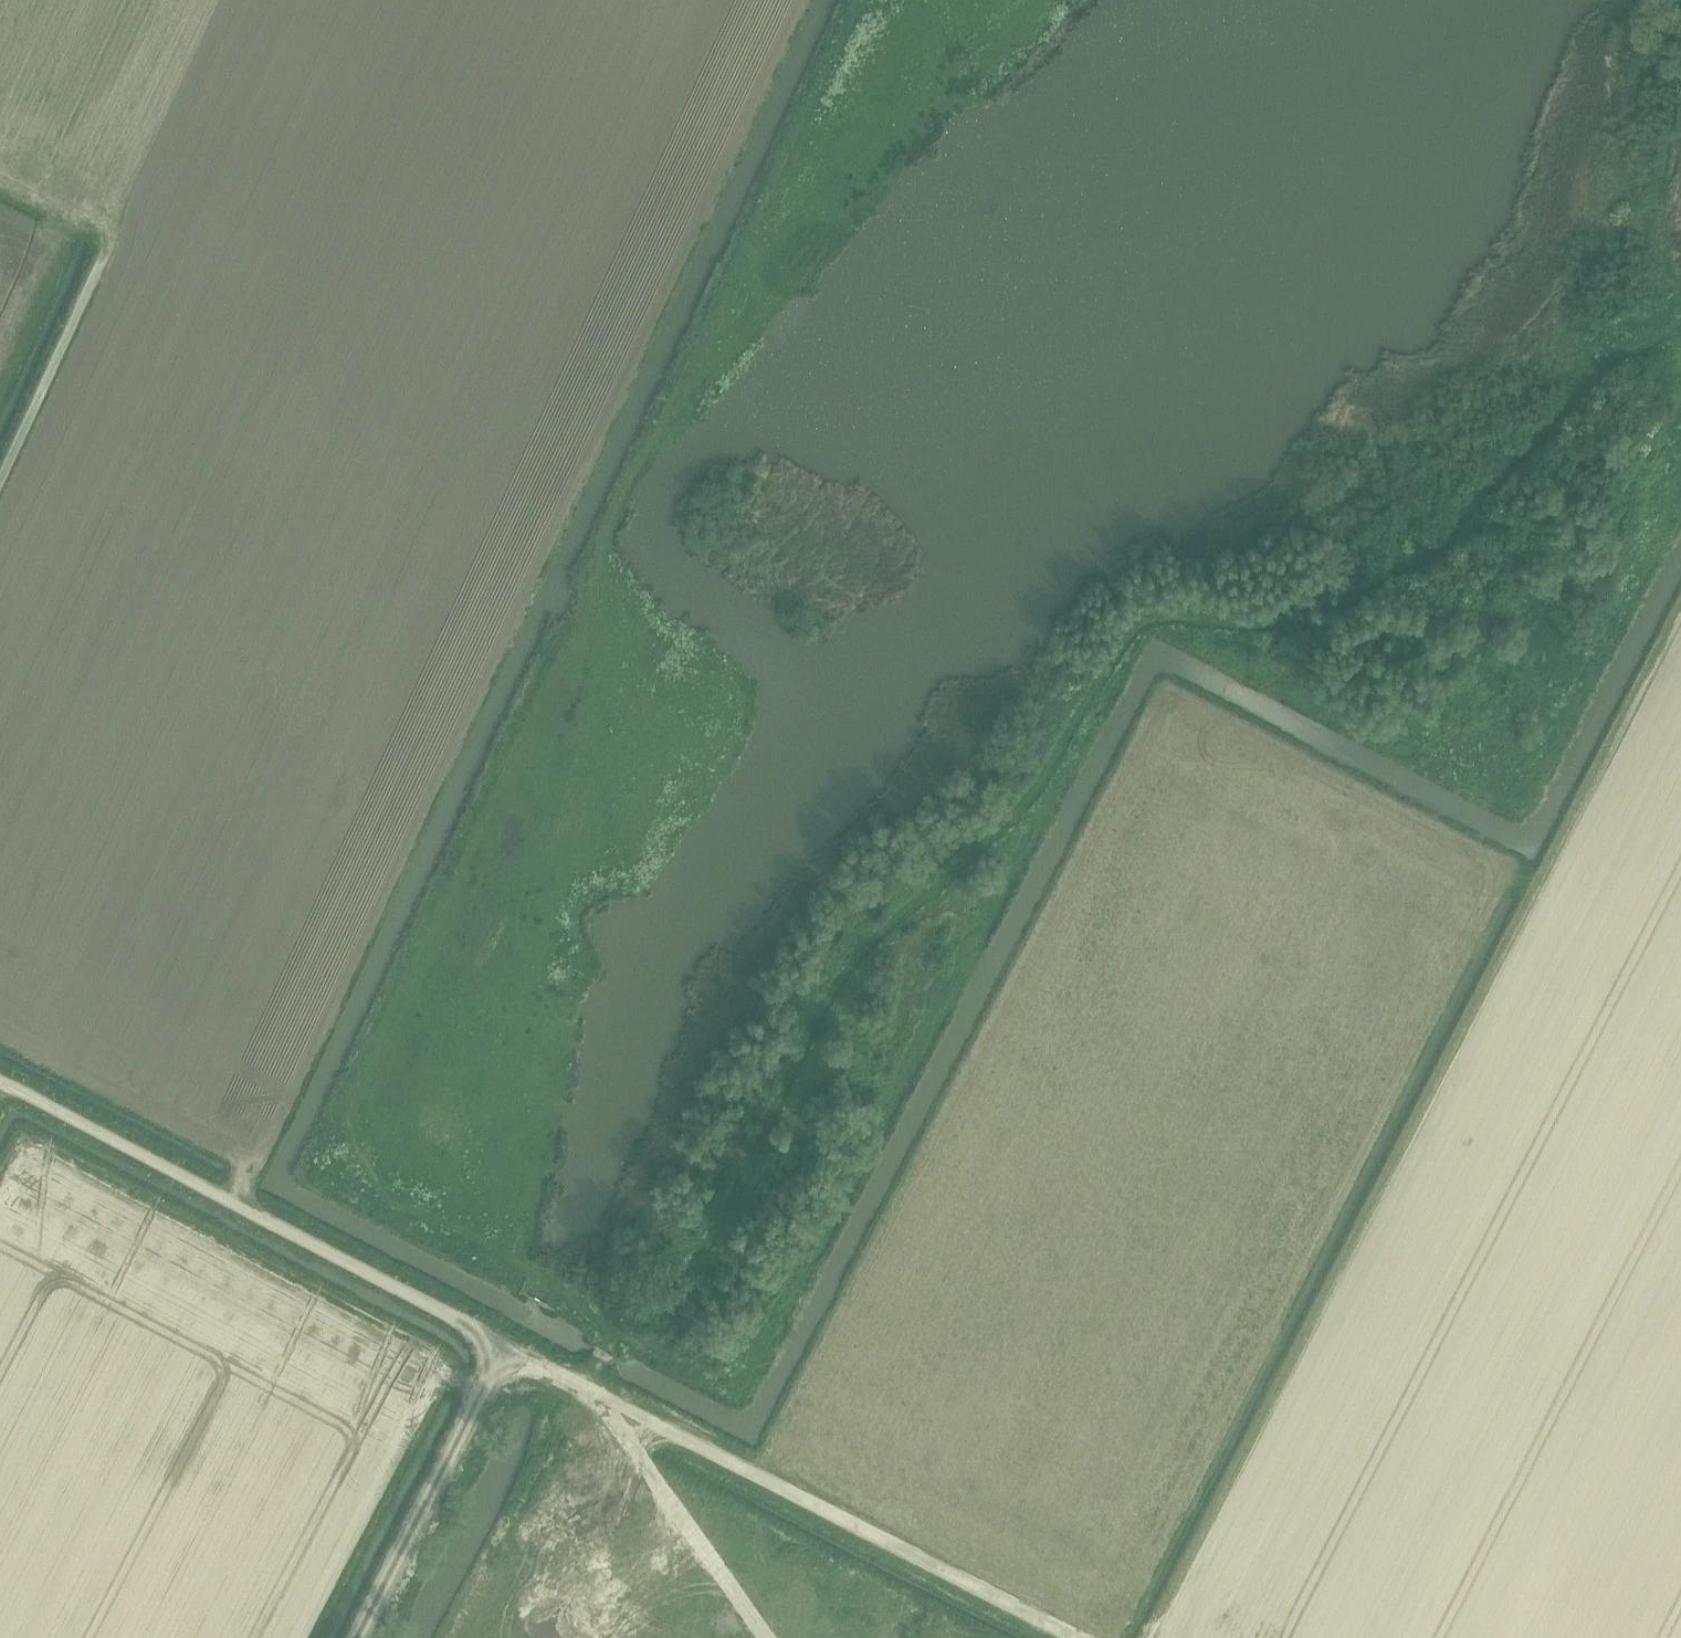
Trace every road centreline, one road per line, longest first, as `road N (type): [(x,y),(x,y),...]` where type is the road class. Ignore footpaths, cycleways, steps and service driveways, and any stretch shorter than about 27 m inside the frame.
road 1 (track): [(493,1357),(466,1326),(0,1083)]
road 2 (track): [(1077,1637),(587,1387)]
road 3 (track): [(357,1637),(493,1357)]
road 4 (track): [(0,478),(105,251)]

